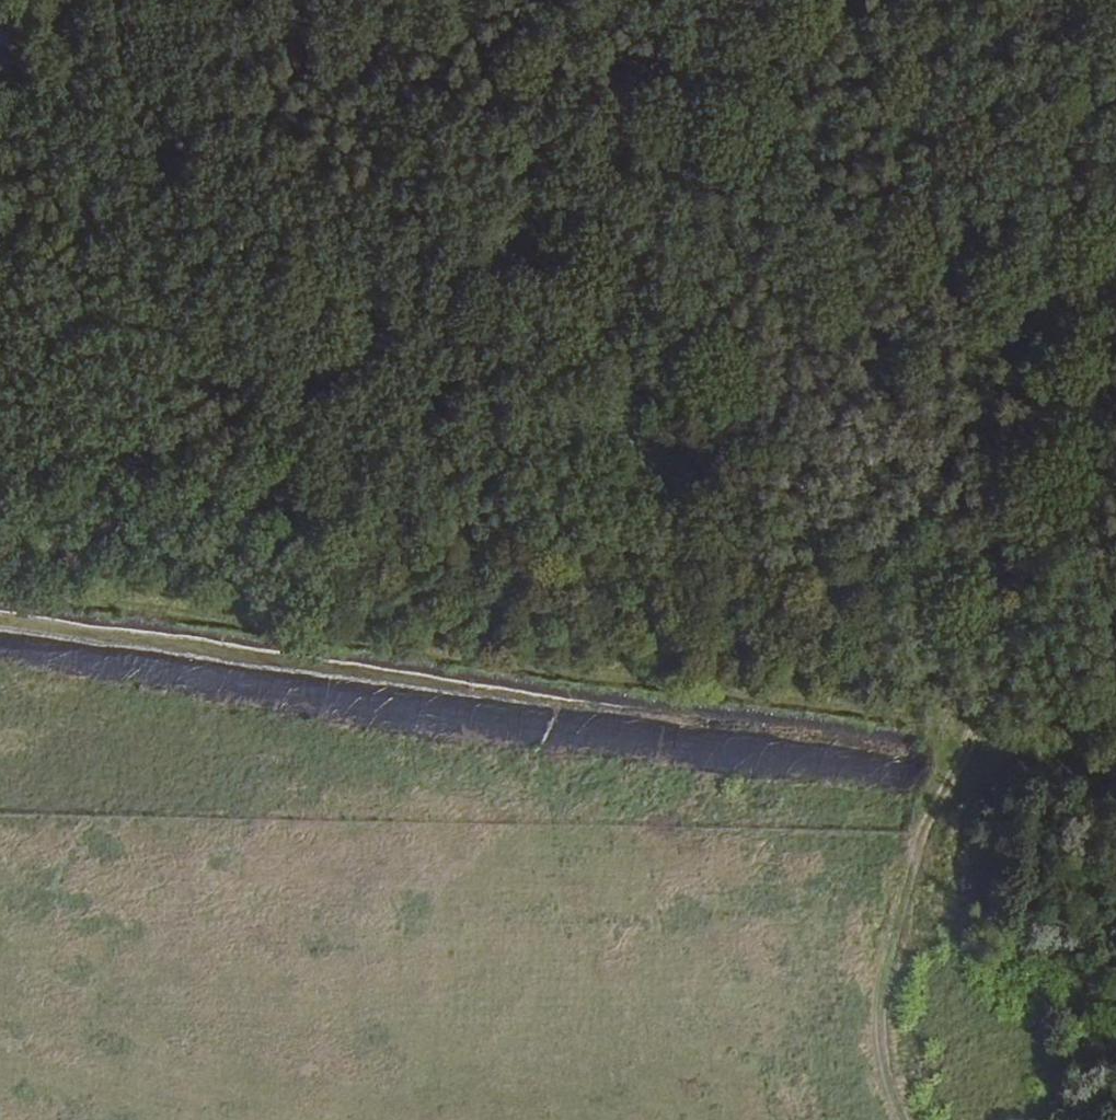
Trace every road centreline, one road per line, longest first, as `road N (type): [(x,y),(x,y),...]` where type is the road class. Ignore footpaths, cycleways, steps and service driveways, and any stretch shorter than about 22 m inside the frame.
road 1 (track): [(1115,771),(0,583)]
road 2 (track): [(1115,307),(966,748),(892,1009),(885,1085),(900,1119)]

